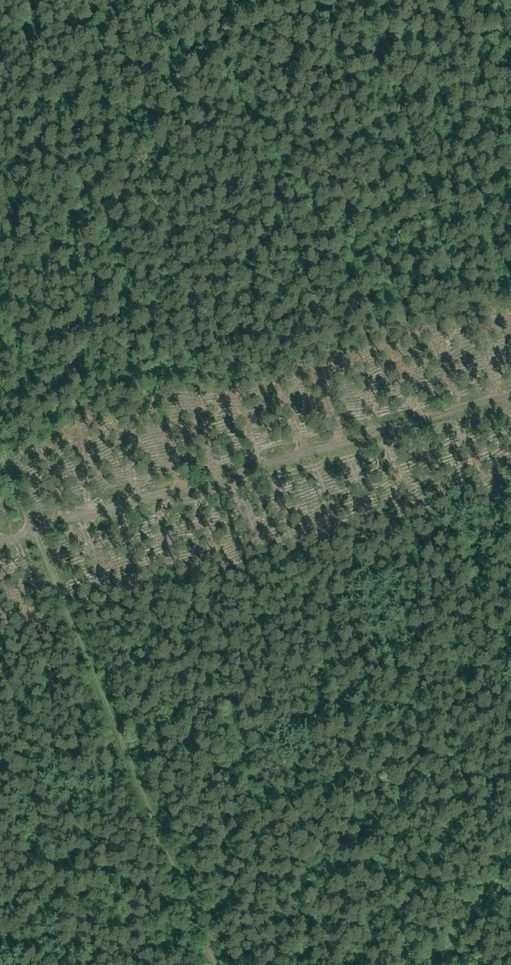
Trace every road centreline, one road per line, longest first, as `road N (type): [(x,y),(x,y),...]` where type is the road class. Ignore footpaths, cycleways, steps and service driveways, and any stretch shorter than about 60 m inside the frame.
road 1 (track): [(0,432),(225,964)]
road 2 (track): [(0,530),(510,389)]

